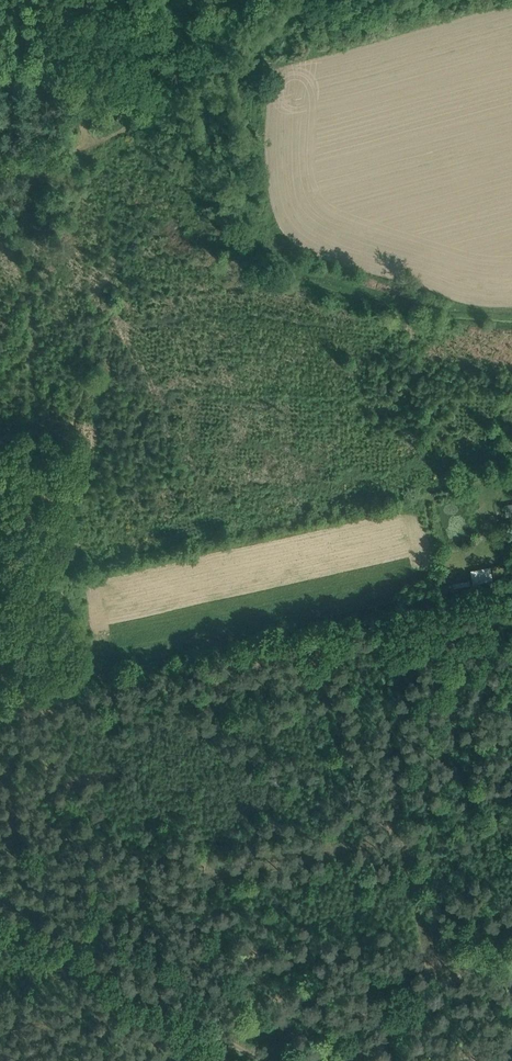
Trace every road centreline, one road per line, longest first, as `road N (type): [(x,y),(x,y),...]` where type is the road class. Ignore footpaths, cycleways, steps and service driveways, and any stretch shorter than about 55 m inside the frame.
road 1 (track): [(0,915),(260,1060)]

